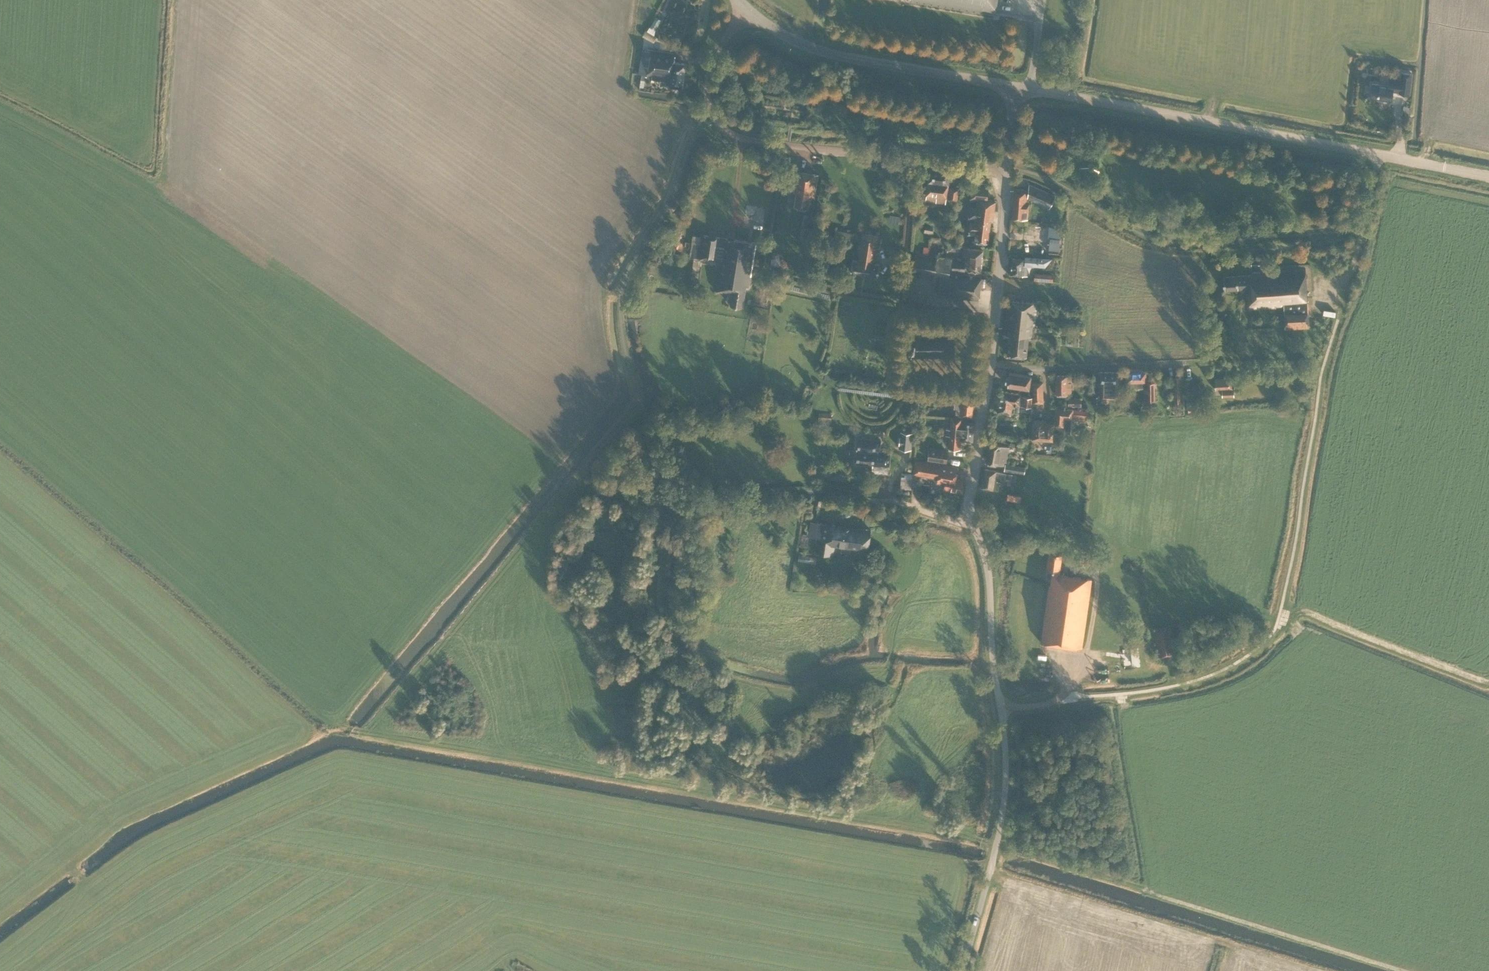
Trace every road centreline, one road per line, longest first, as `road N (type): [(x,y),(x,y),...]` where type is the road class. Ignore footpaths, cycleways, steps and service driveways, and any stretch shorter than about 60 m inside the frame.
road 1 (tertiary): [(1488,176),(1015,87)]
road 2 (unclassified): [(964,970),(1006,778),(989,576),(971,519)]
road 3 (unclassified): [(1007,172),(727,131),(709,108),(708,74),(747,10)]
road 4 (tertiary): [(1015,87),(826,53),(747,10)]
road 5 (residential): [(989,363),(1187,362)]
road 6 (unclassified): [(989,363),(1007,172)]
road 7 (unclassified): [(971,519),(989,363)]

